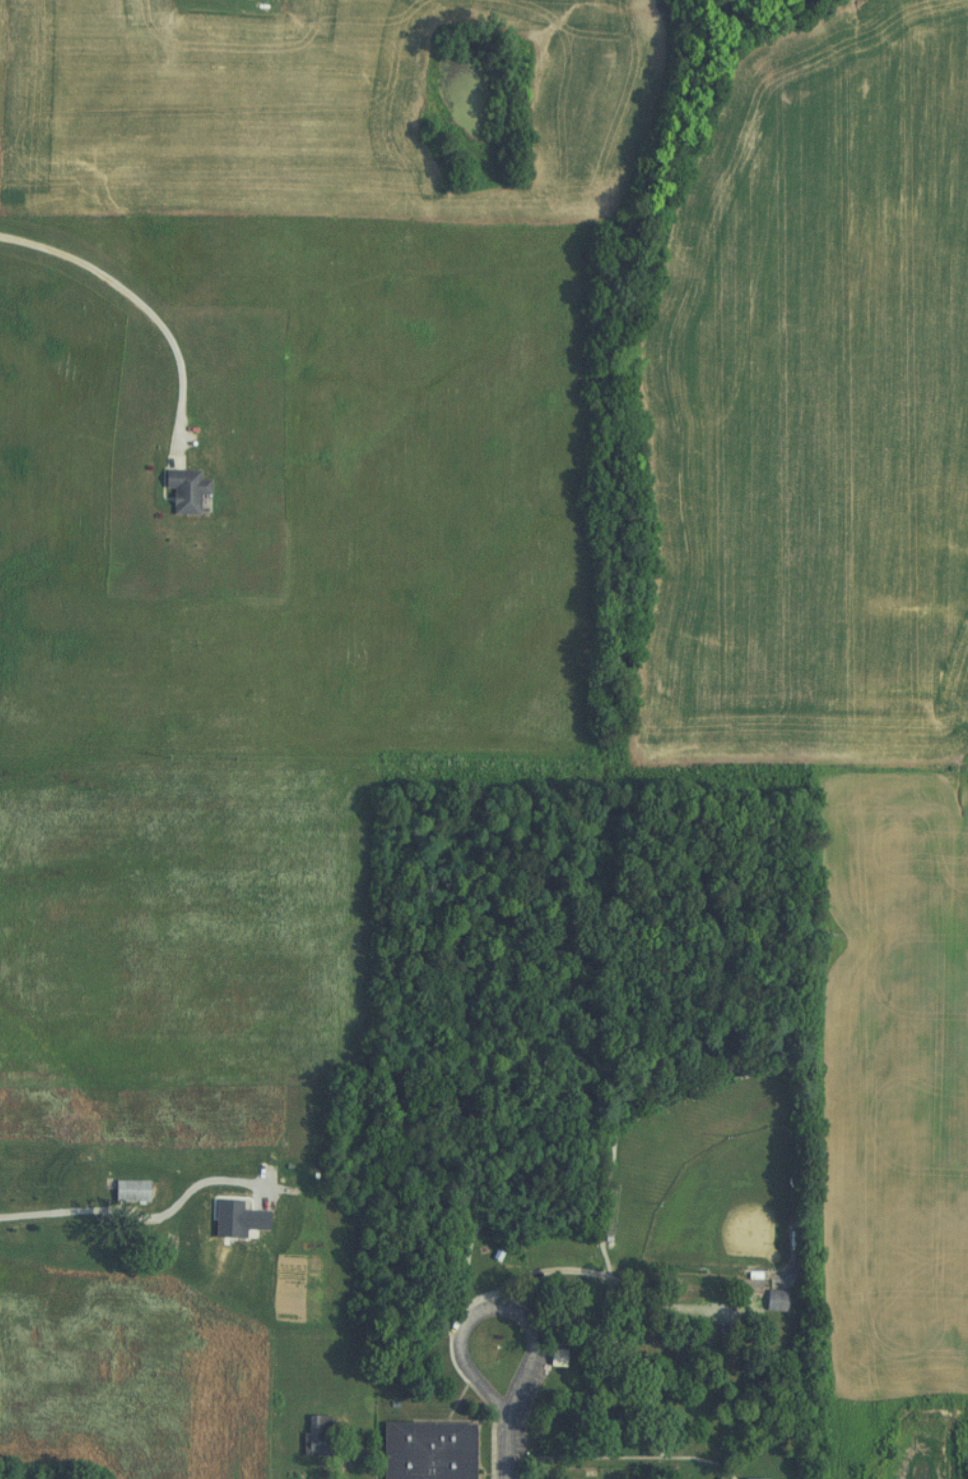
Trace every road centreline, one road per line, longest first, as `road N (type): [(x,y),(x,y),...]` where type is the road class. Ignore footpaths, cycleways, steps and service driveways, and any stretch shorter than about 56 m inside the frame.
road 1 (residential): [(506,1478),(507,1446),(494,1399),(467,1362),(468,1327),(482,1307),(523,1283),(589,1277),(655,1317),(753,1313)]

